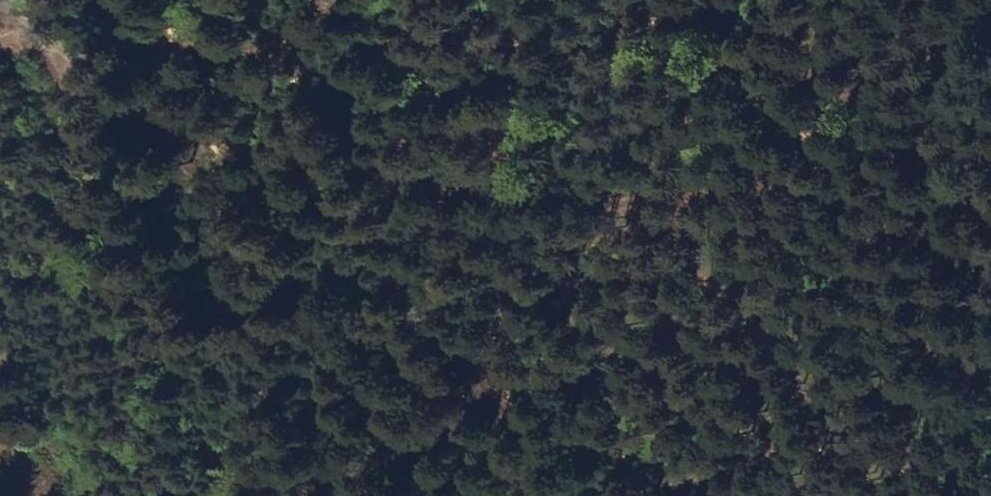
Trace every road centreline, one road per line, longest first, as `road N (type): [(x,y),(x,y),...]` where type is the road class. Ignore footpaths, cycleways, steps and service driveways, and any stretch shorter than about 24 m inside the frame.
road 1 (track): [(79,0),(310,131),(545,411),(580,495)]
road 2 (track): [(53,0),(149,230),(228,495)]
road 3 (track): [(990,225),(927,0)]

